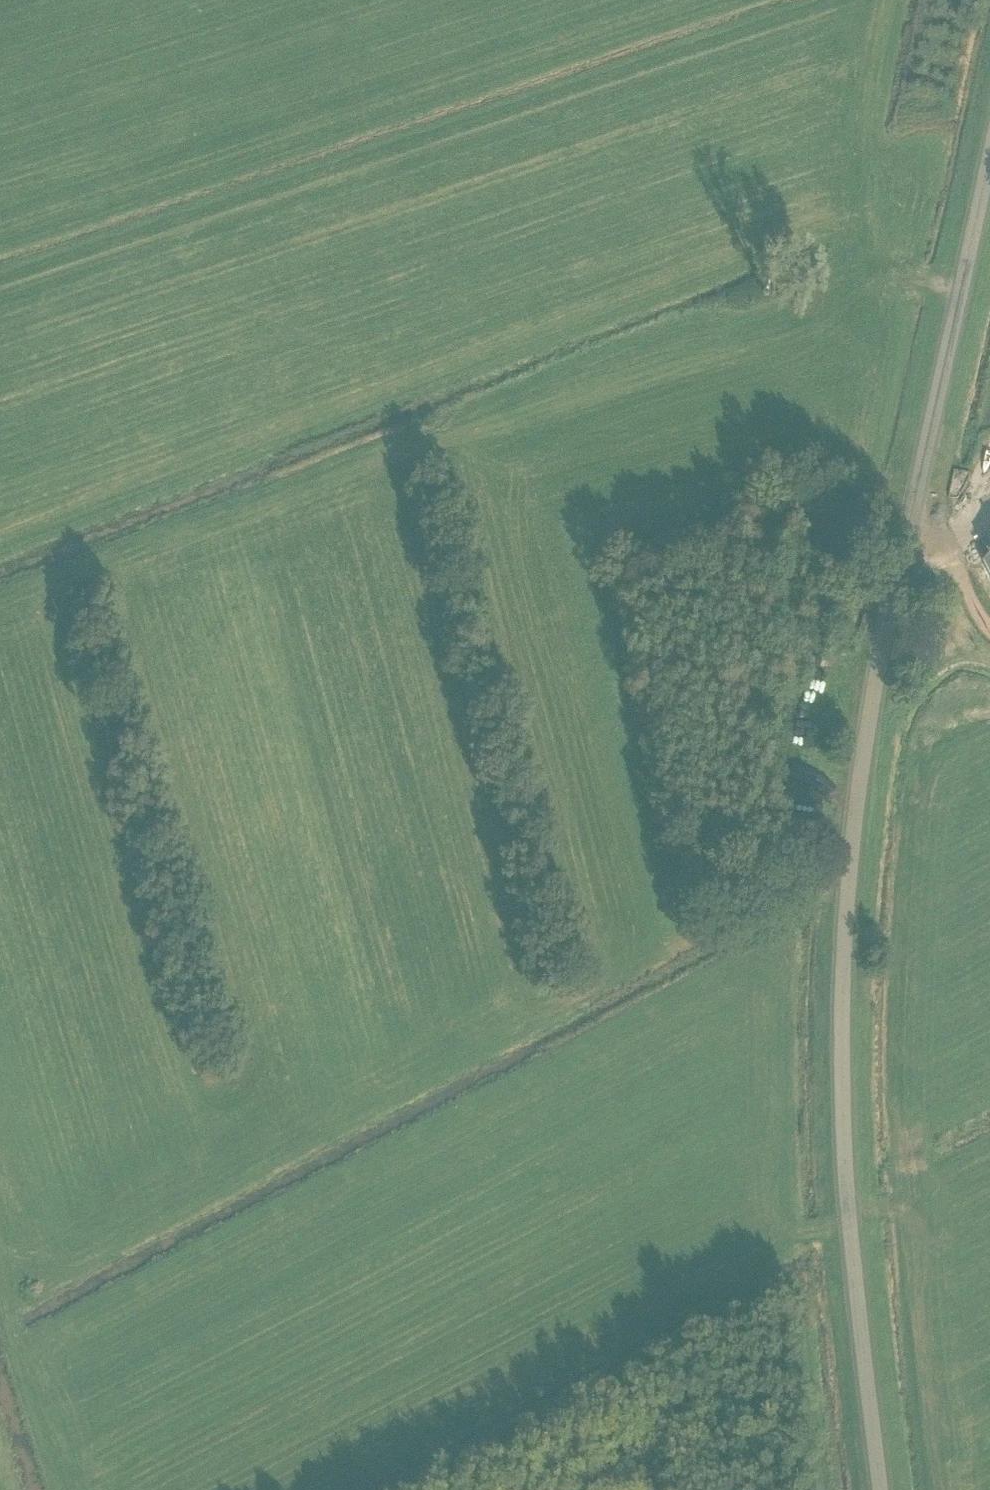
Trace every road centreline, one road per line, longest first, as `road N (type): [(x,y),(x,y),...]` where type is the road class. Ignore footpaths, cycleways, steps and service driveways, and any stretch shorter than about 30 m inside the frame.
road 1 (tertiary): [(884,1489),(850,1182),(849,919),(887,661),(989,180)]
road 2 (track): [(910,542),(943,547),(989,629)]

